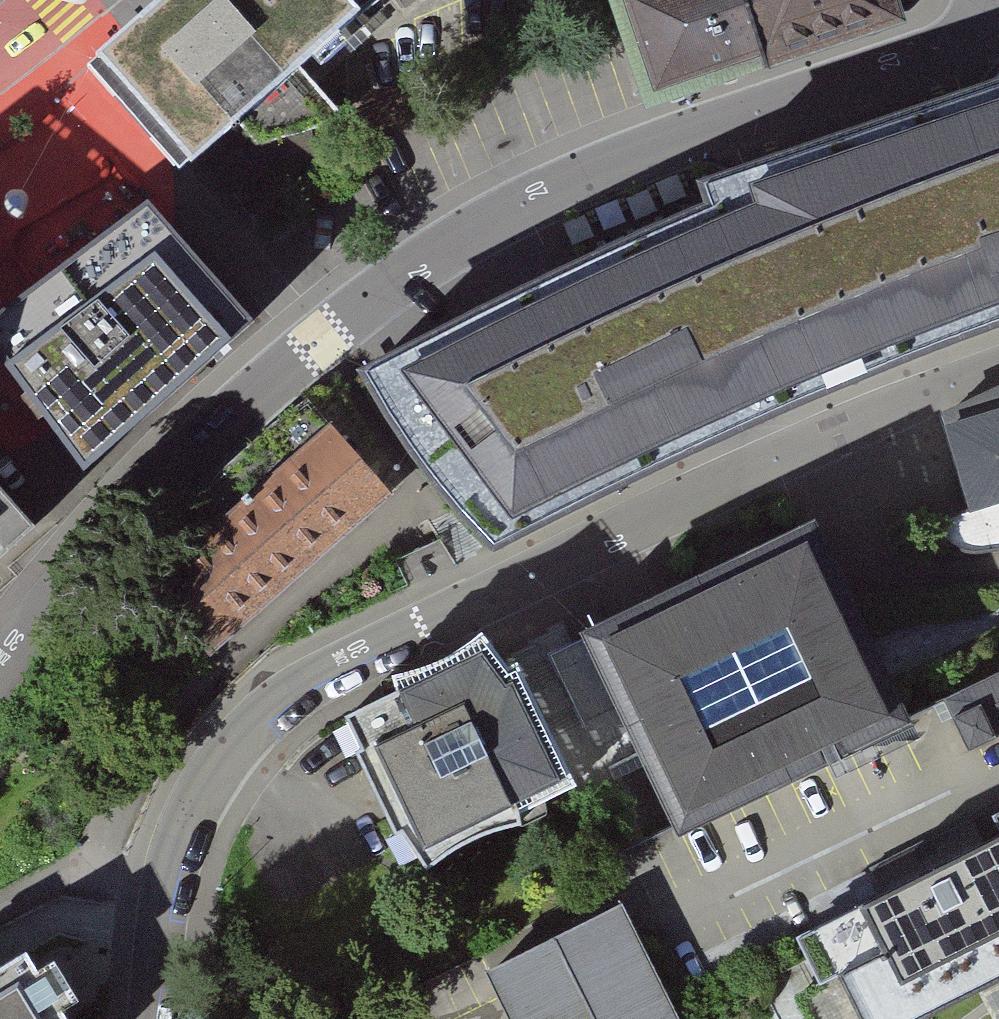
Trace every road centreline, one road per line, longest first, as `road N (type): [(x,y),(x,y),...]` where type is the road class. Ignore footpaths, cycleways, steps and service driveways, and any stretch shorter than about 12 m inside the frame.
road 1 (residential): [(998,30),(939,68),(657,153),(553,198),(321,342)]
road 2 (residential): [(423,492),(214,667),(158,729),(103,834),(99,862),(115,884),(156,891)]
road 3 (residential): [(808,443),(420,624)]
road 4 (residential): [(321,342),(32,39)]
road 5 (residential): [(420,624),(291,690),(254,718),(192,792),(156,891)]
road 6 (residential): [(998,569),(870,564),(808,443)]
road 7 (residential): [(321,342),(123,515)]
road 8 (residential): [(998,372),(808,443)]
road 9 (residential): [(123,515),(0,669)]
road 10 (residential): [(156,891),(141,1018)]

